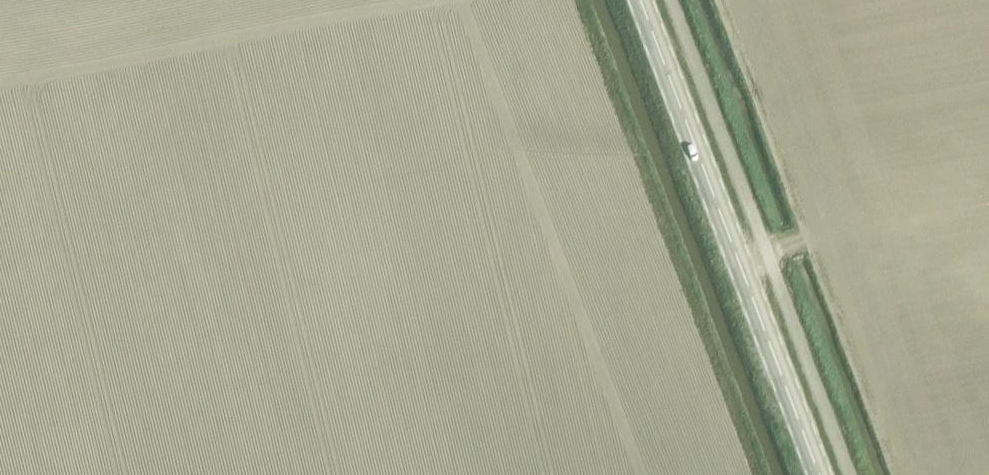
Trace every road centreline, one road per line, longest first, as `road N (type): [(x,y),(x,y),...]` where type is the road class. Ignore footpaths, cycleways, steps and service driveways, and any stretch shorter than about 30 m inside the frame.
road 1 (secondary): [(824,474),(643,0)]

